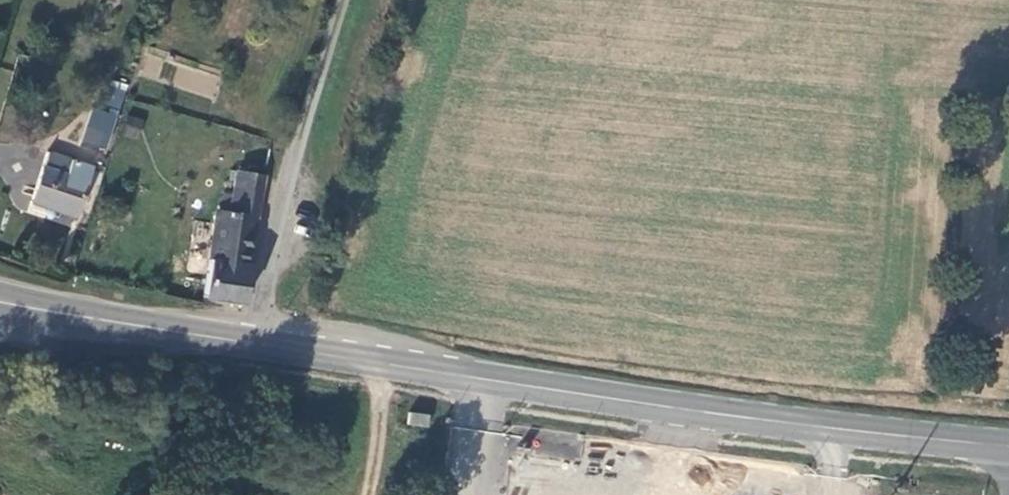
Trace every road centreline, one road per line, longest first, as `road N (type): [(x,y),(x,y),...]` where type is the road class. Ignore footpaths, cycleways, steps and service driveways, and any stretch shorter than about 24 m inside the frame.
road 1 (secondary): [(260,345),(1008,448)]
road 2 (unclassified): [(260,345),(292,206),(357,0)]
road 3 (secondary): [(0,304),(260,345)]
road 4 (track): [(373,494),(383,364)]

